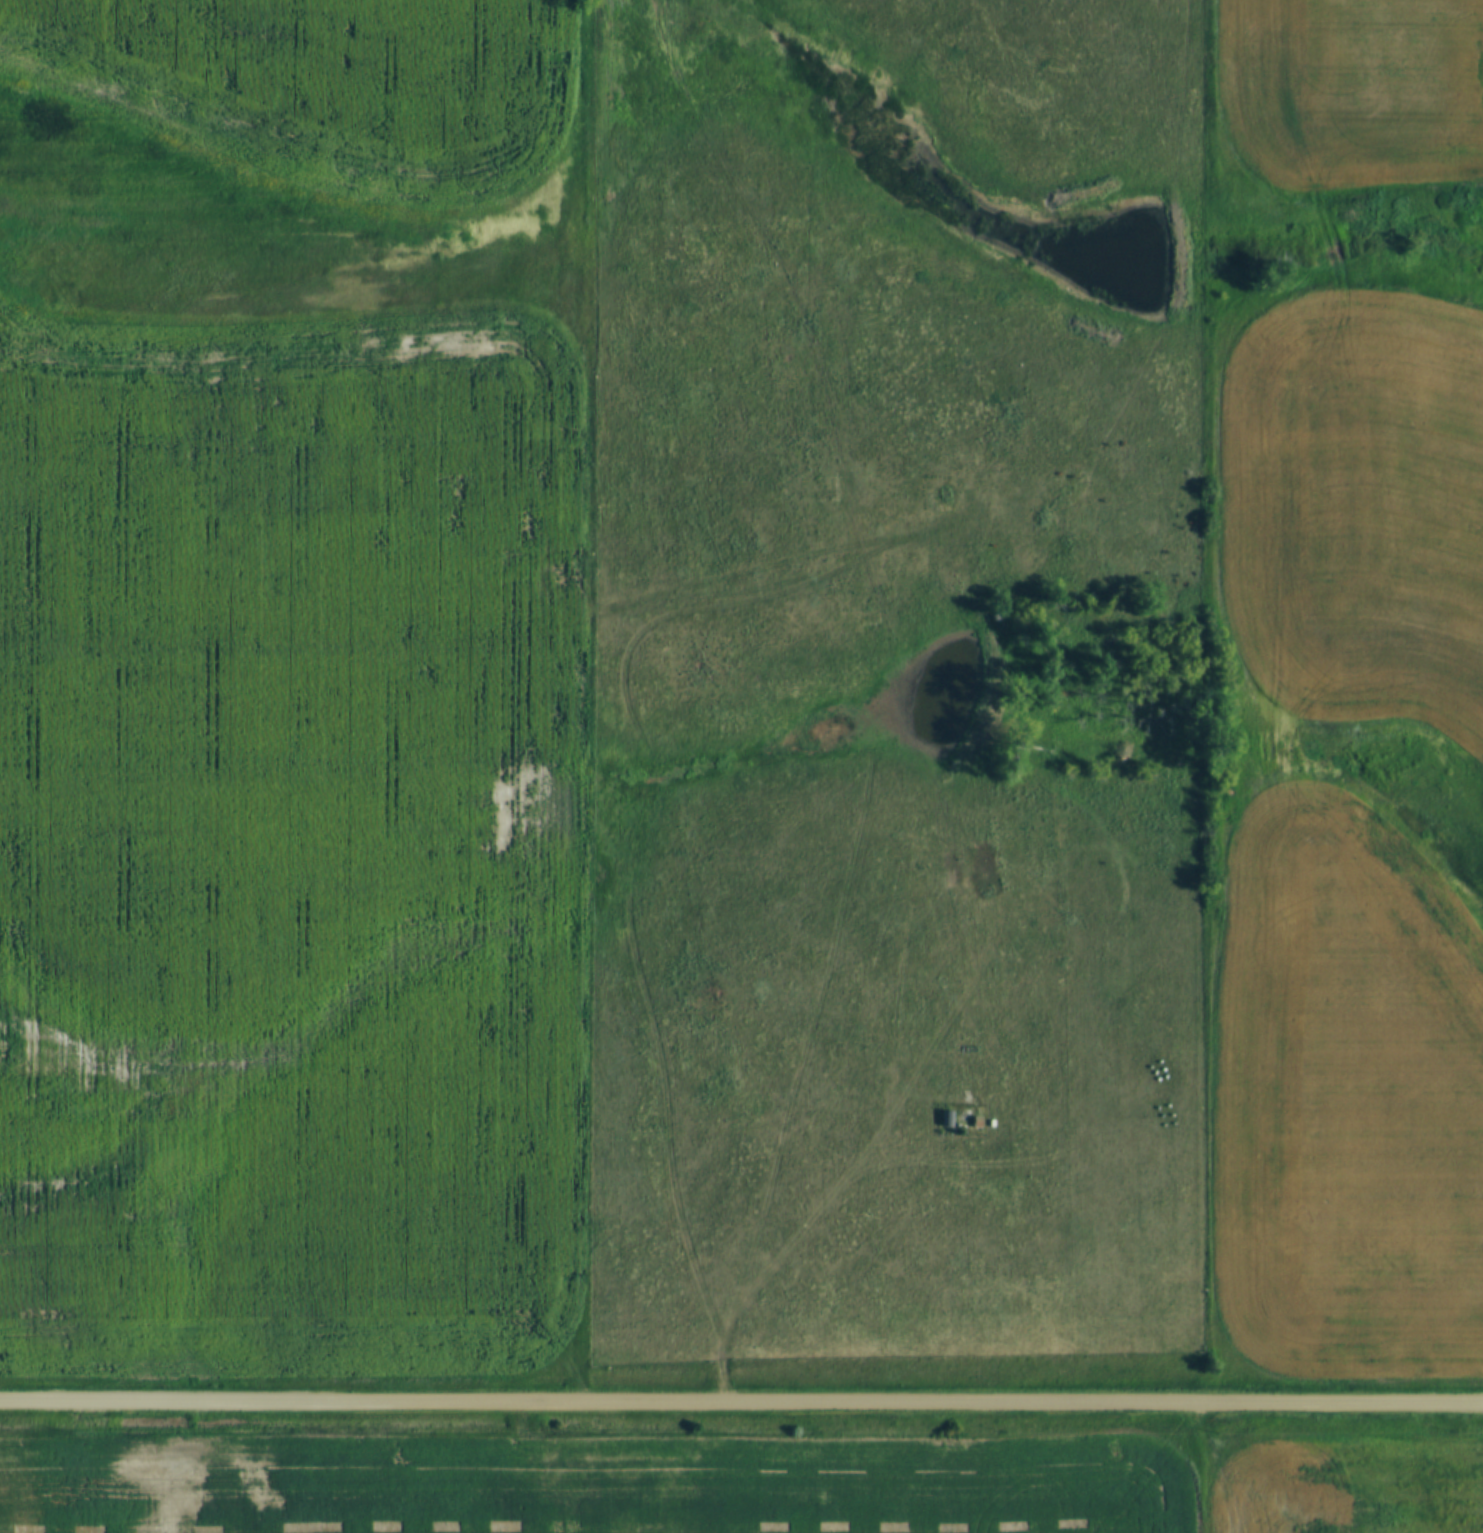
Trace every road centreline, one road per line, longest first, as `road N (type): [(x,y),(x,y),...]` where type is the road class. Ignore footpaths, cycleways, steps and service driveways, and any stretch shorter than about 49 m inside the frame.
road 1 (residential): [(1482,1406),(0,1402)]

